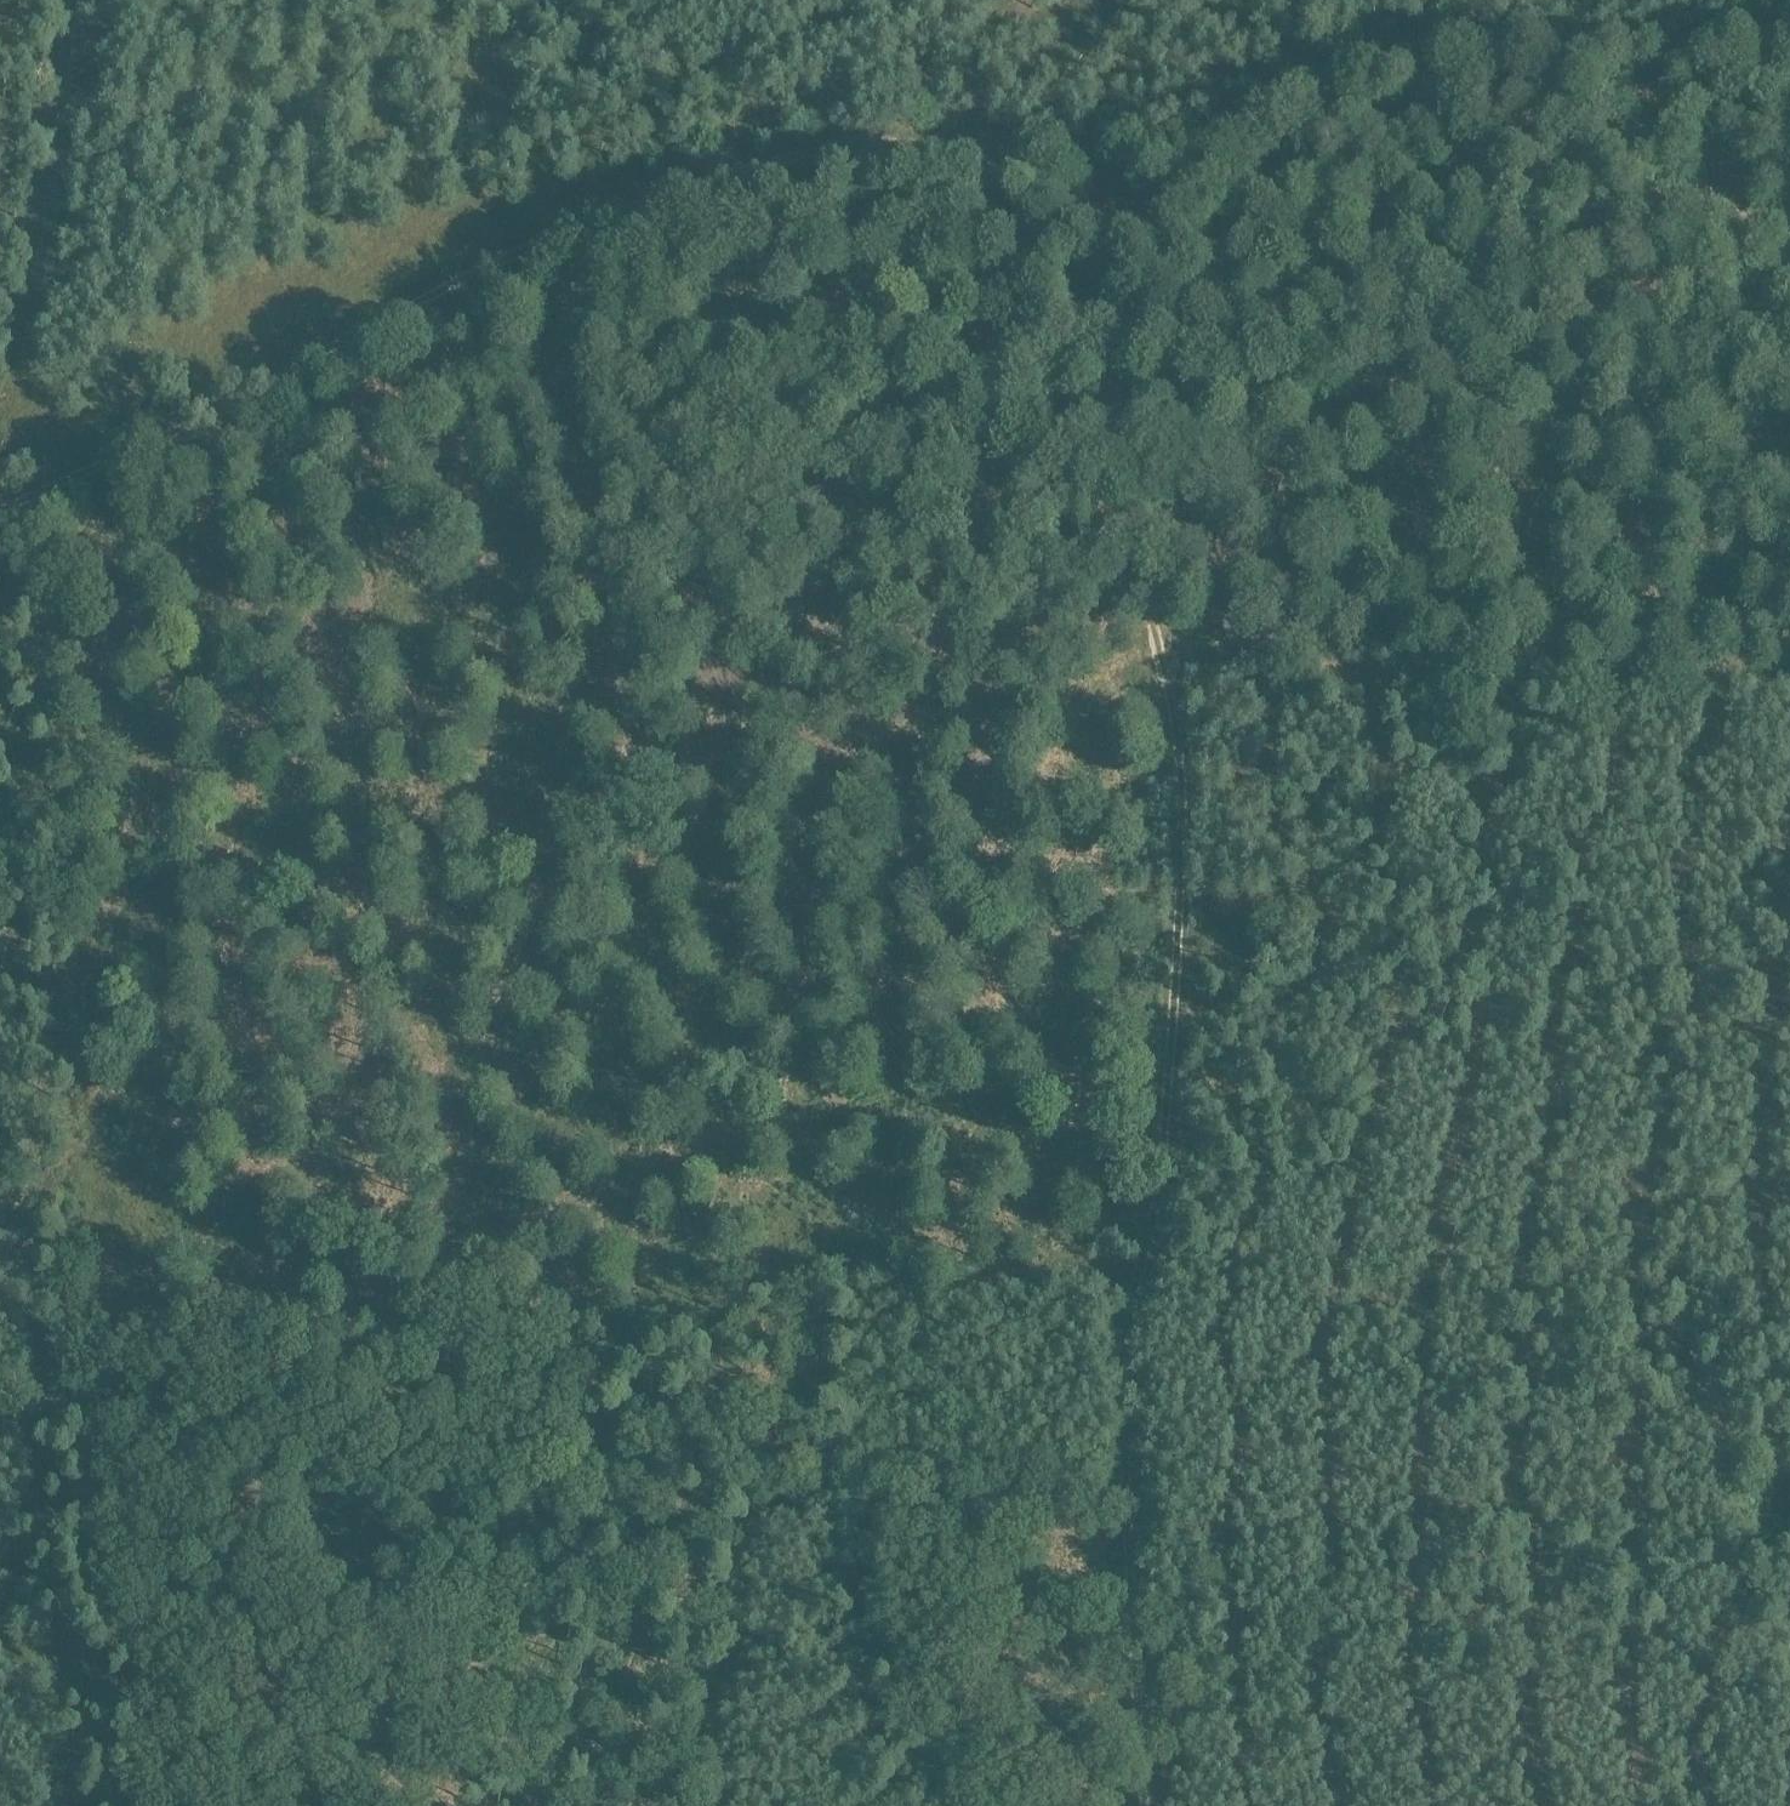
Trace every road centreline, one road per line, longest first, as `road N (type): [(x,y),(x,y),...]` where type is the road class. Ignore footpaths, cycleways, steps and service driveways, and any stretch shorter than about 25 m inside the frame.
road 1 (track): [(0,542),(572,228),(781,156),(880,140),(935,149),(1009,183),(1078,234),(1177,721),(1154,1183),(1120,1302),(1139,1805)]

